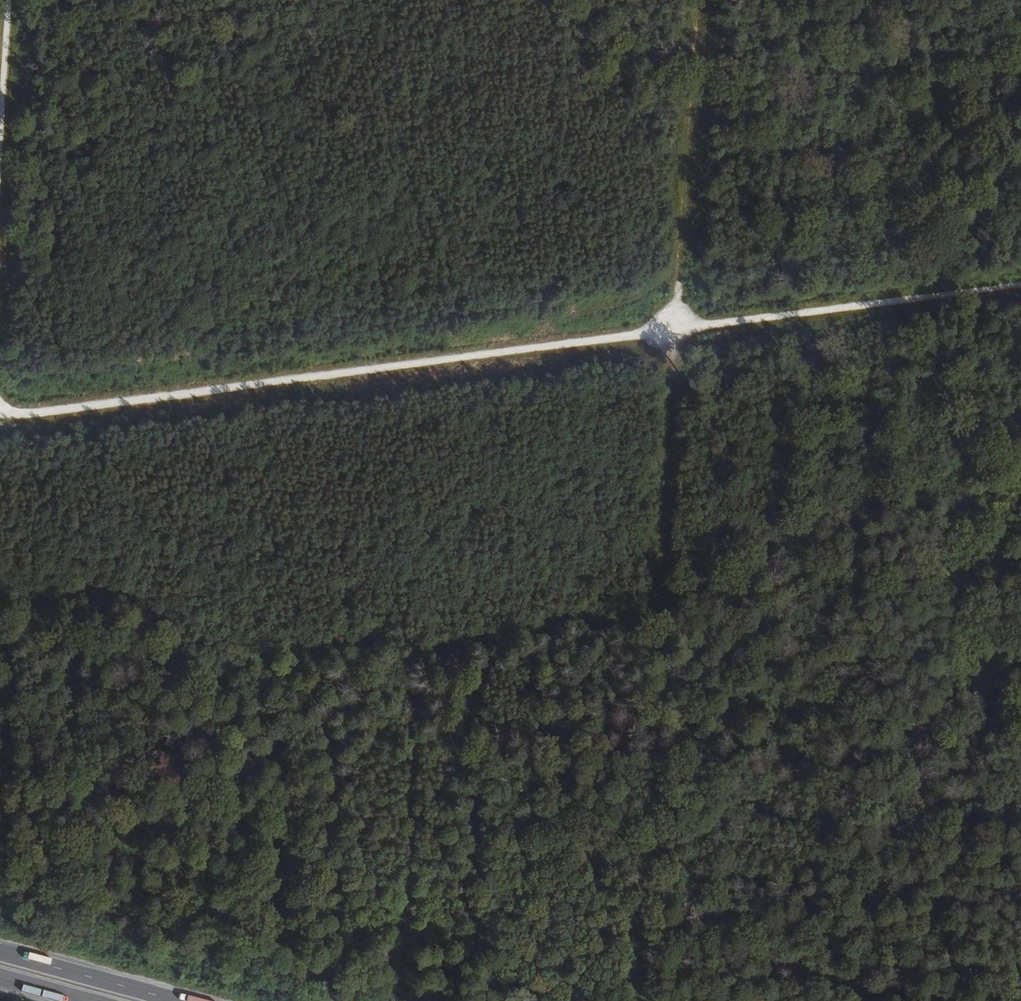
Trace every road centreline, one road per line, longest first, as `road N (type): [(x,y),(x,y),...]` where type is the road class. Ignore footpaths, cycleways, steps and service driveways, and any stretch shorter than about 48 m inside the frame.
road 1 (track): [(0,418),(1020,291)]
road 2 (track): [(11,0),(0,184)]
road 3 (trunk): [(177,1000),(0,953)]

